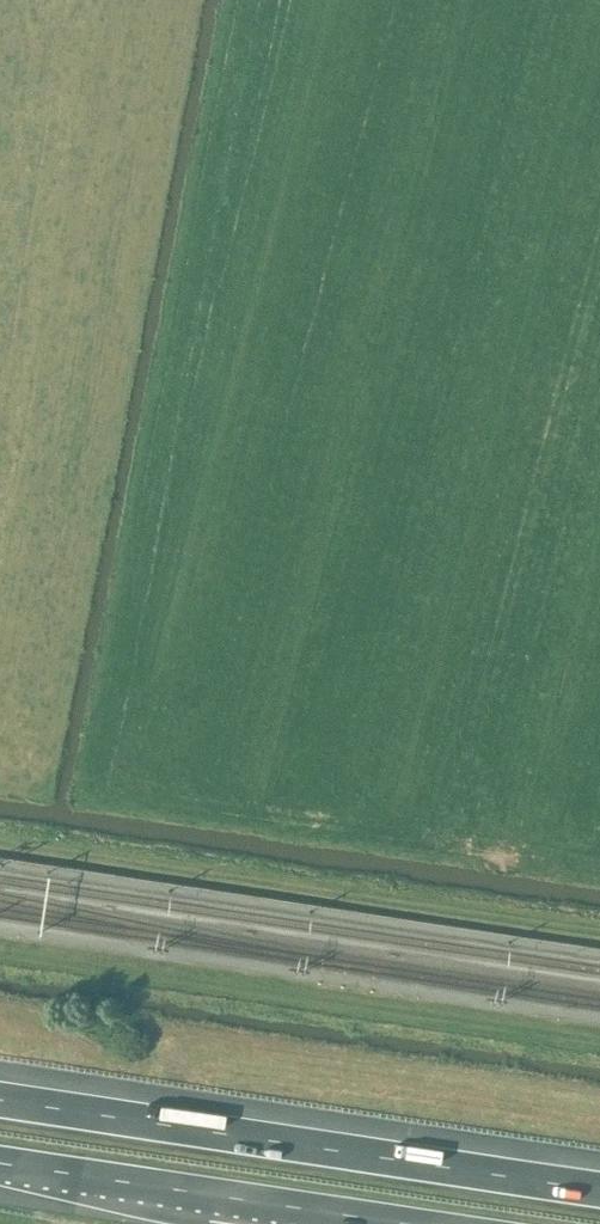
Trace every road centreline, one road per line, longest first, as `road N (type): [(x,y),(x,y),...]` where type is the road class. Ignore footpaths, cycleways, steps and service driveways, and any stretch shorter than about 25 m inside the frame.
road 1 (motorway): [(599,1189),(0,1101)]
road 2 (motorway): [(0,1165),(408,1223)]

